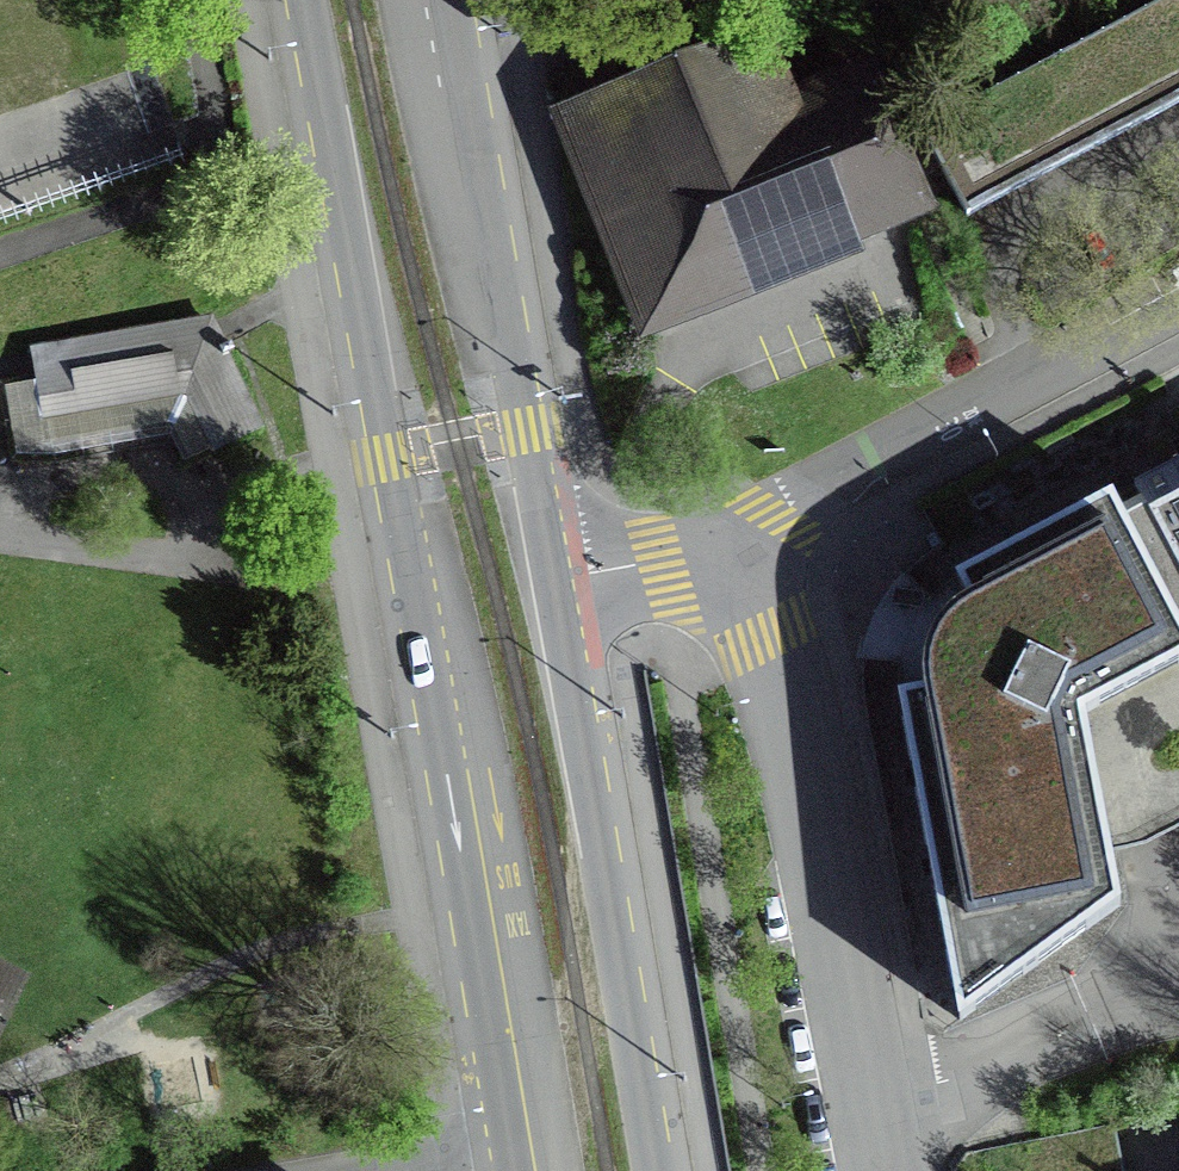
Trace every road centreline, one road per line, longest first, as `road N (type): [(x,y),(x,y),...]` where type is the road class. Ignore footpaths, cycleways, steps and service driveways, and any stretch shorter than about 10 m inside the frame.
road 1 (primary): [(303,0),(386,457),(446,695),(533,1156)]
road 2 (residential): [(873,1170),(767,635),(746,584),(729,570)]
road 3 (primary): [(559,582),(426,0)]
road 4 (primary): [(660,1170),(559,582)]
road 5 (residential): [(1178,316),(786,528),(729,570)]
road 6 (residential): [(729,570),(659,568),(559,582)]

